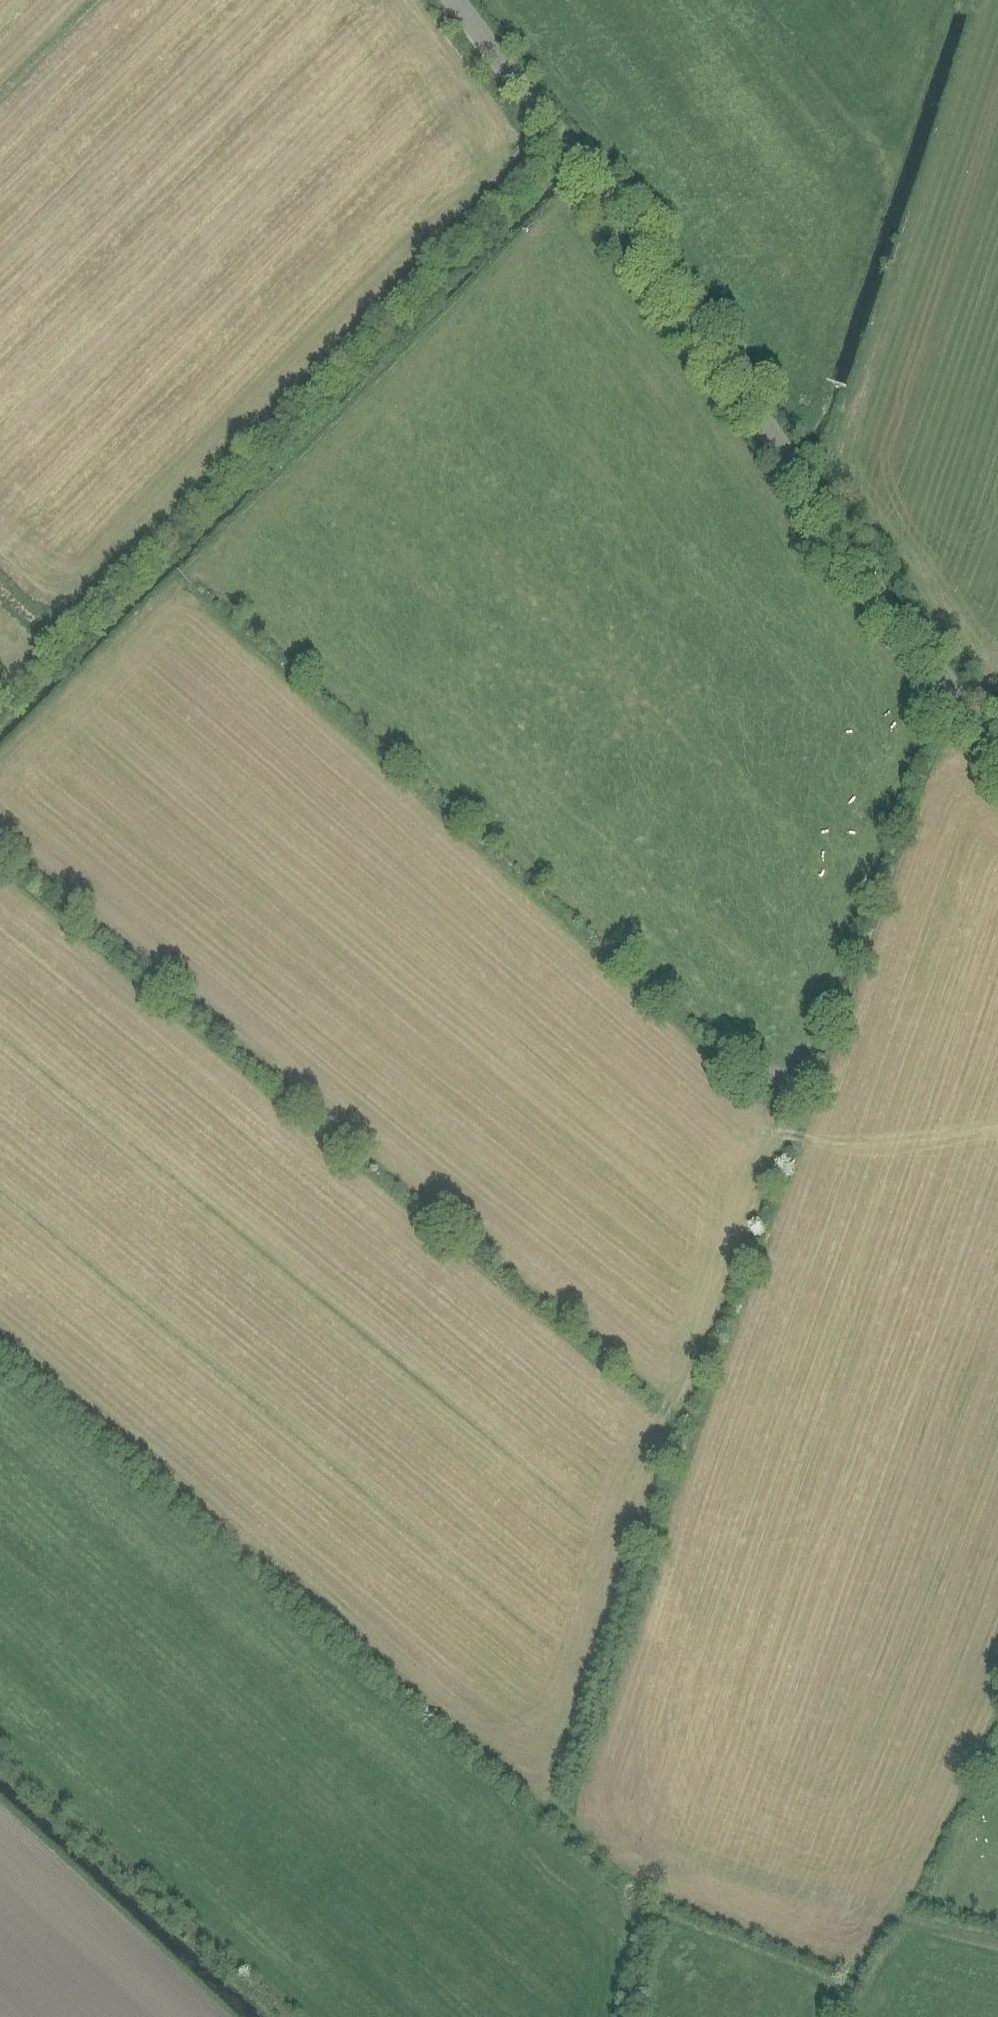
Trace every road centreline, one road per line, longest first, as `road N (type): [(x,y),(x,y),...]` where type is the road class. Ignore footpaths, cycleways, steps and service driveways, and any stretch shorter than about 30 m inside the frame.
road 1 (tertiary): [(997,749),(822,512),(663,275),(454,0)]

